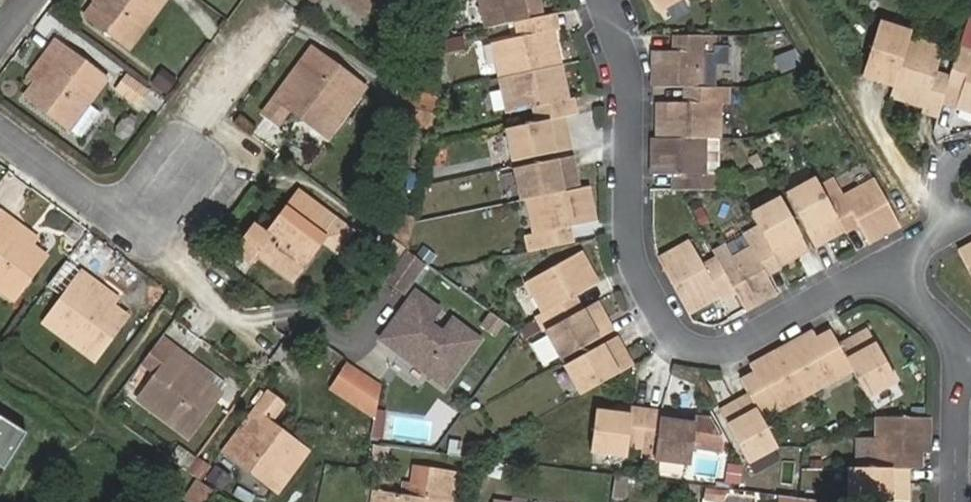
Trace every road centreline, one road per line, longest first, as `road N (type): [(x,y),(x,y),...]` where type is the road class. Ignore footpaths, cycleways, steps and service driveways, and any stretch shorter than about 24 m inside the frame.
road 1 (residential): [(887,274),(855,281),(746,340),(714,347),(662,312),(641,267),(632,80),(610,0)]
road 2 (residential): [(265,40),(134,229),(0,132)]
road 3 (residential): [(958,501),(961,363)]

